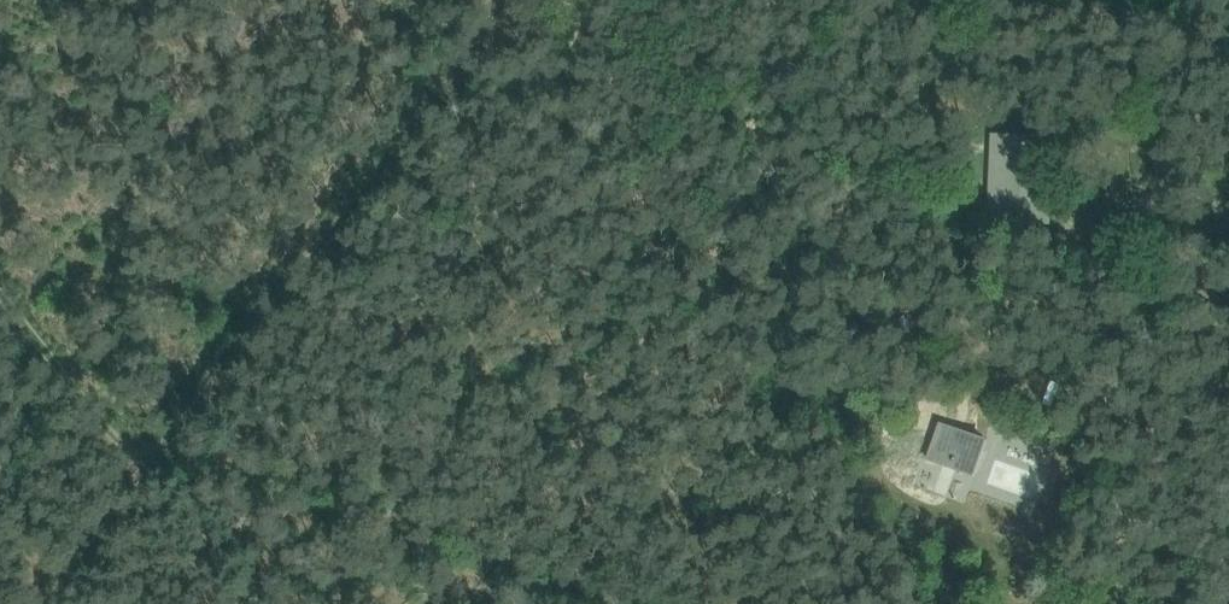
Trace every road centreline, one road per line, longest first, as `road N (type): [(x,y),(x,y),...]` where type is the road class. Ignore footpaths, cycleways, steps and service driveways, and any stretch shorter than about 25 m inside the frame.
road 1 (track): [(45,603),(389,161)]
road 2 (track): [(152,460),(129,421),(0,272)]

